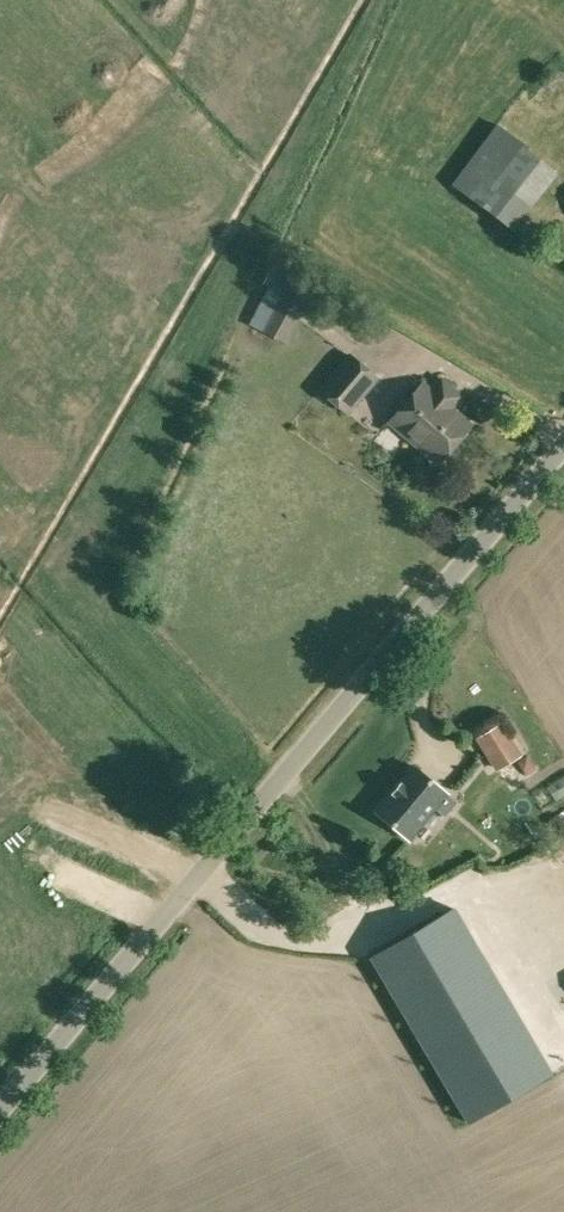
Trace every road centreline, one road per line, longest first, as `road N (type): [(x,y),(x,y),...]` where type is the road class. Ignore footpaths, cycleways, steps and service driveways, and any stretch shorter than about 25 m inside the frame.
road 1 (unclassified): [(0,1111),(563,448)]

